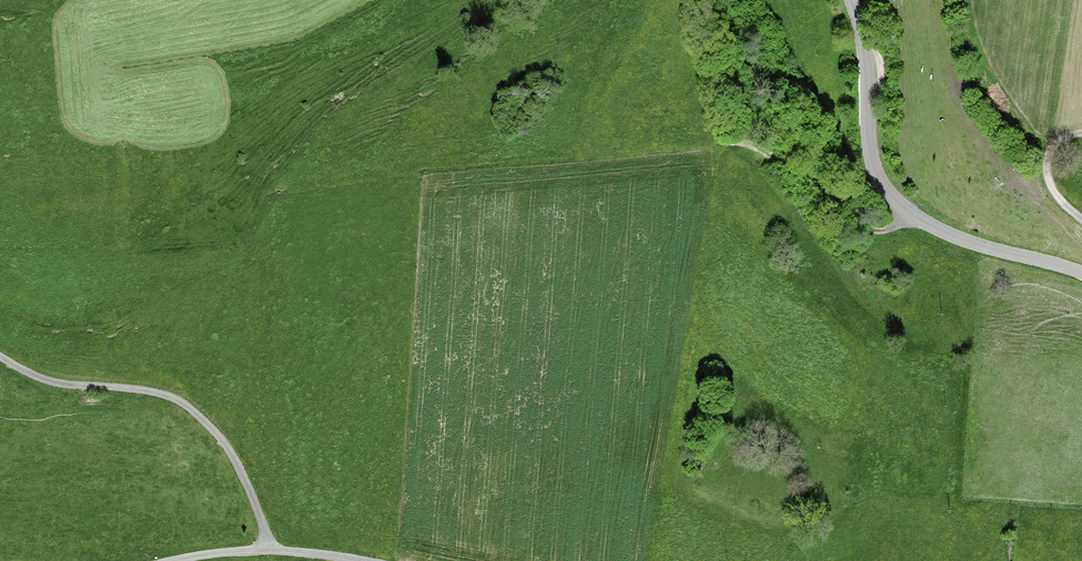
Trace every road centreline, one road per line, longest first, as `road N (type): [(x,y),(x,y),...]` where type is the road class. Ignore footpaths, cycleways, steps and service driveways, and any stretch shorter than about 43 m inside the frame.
road 1 (tertiary): [(852,0),(866,64),(868,144),(885,188),(906,213),(947,235),(1081,273)]
road 2 (track): [(0,355),(59,384),(166,393),(191,408),(217,432),(274,549)]
road 3 (track): [(906,213),(875,234),(849,223),(809,179),(765,148),(723,139)]
road 4 (unclassified): [(171,560),(274,549),(366,560)]

